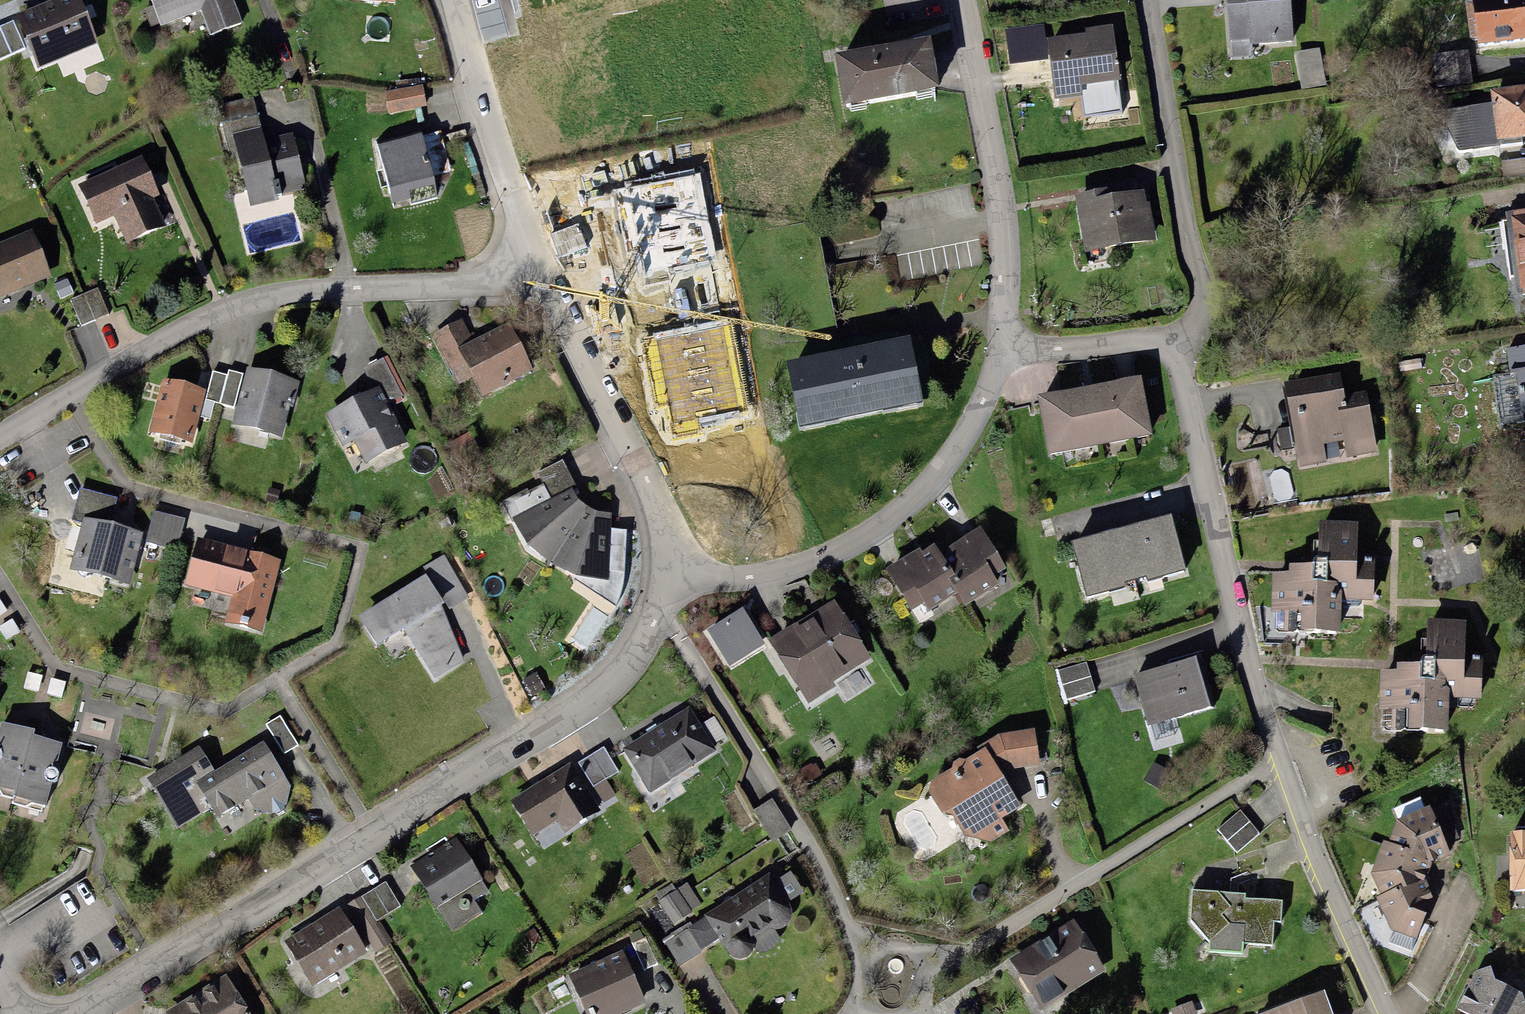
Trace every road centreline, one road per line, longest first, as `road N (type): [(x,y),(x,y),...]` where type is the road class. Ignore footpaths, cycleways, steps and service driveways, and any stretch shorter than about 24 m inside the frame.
road 1 (residential): [(81,1013),(569,711),(646,635),(658,568)]
road 2 (residential): [(532,271),(484,283),(274,297),(222,312),(0,439)]
road 3 (residential): [(658,568),(704,580),(741,578),(801,570),(850,552),(941,468),(1011,345)]
road 4 (residential): [(920,1013),(927,985),(946,959),(1030,916),(1280,758)]
road 5 (residential): [(1166,346),(1176,358),(1234,606),(1280,758)]
road 6 (residential): [(1150,0),(1190,246),(1205,293),(1202,314),(1166,346)]
road 7 (residential): [(959,0),(1001,208),(1011,345)]
road 8 (residential): [(658,568),(653,509),(532,271)]
road 9 (residential): [(532,271),(457,0)]
road 10 (residential): [(1280,758),(1388,1013)]
road 11 (residential): [(1011,345),(1166,346)]

